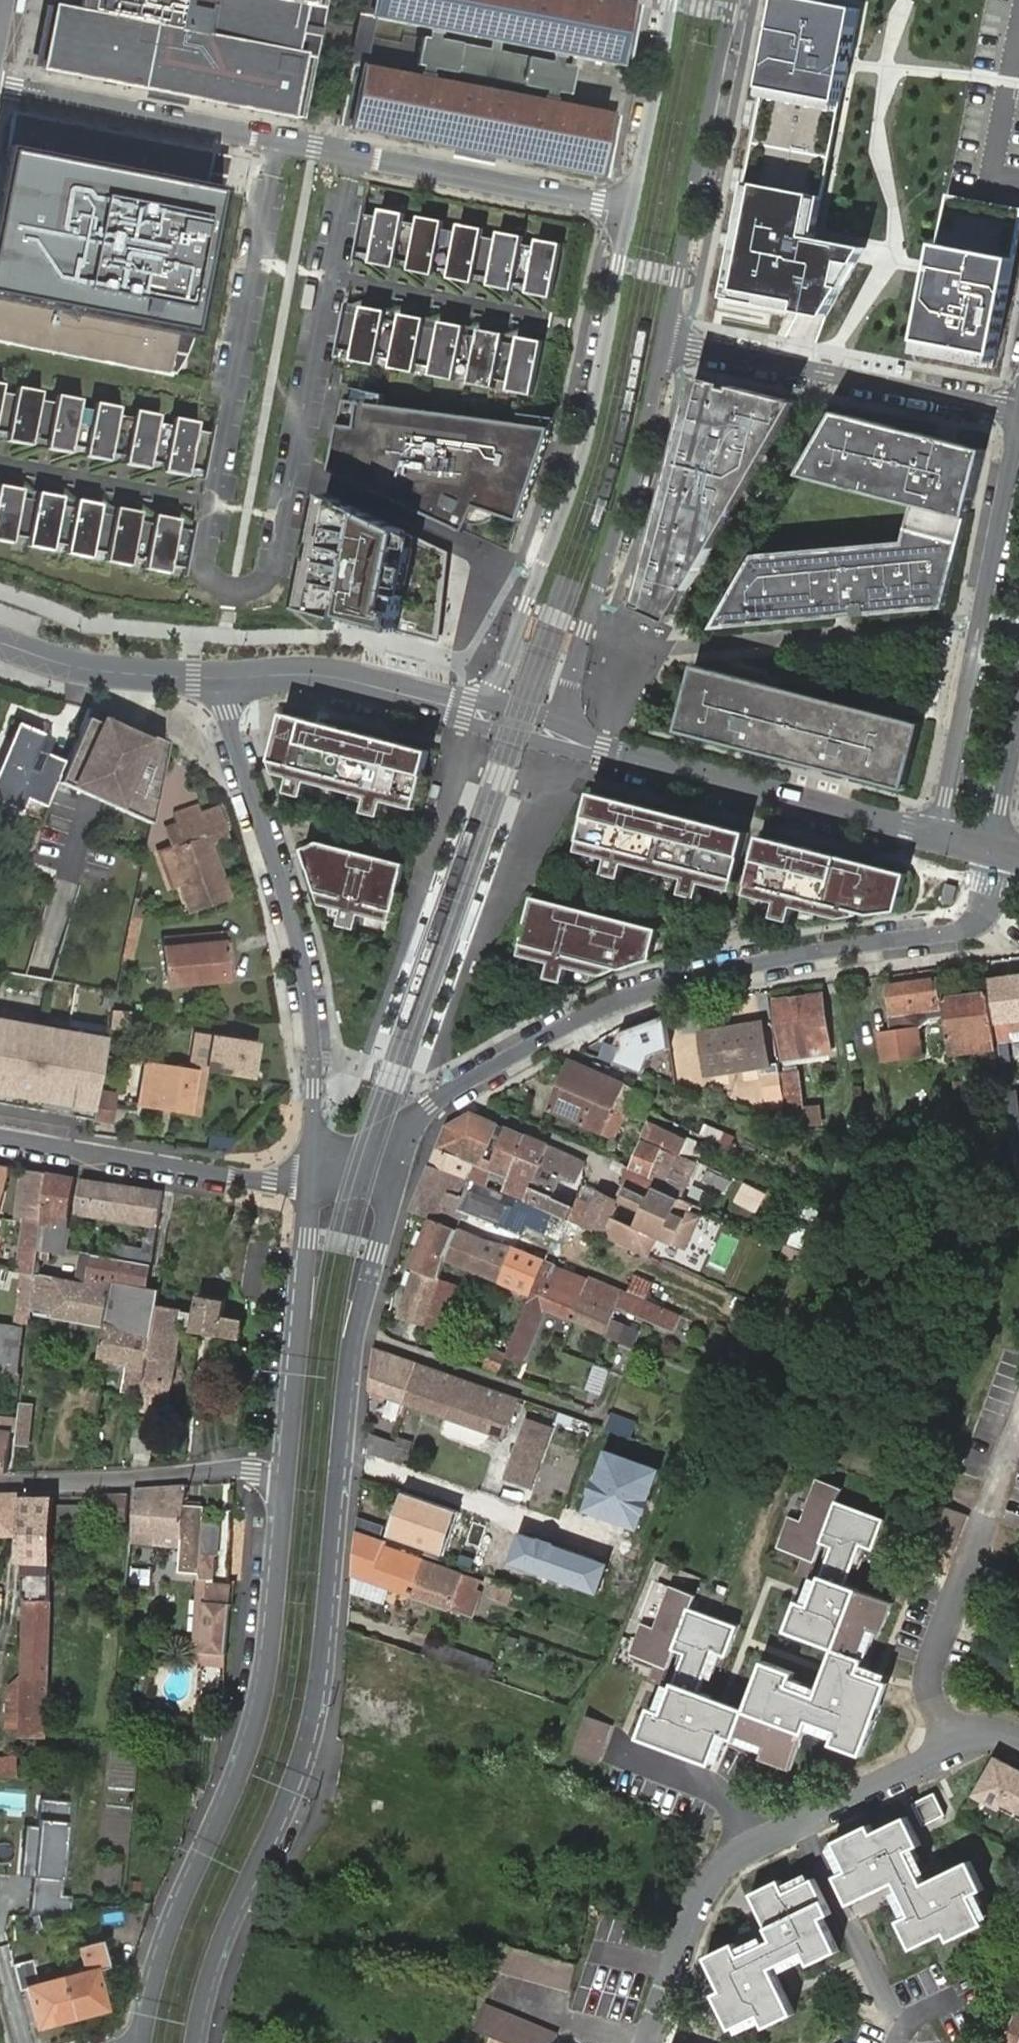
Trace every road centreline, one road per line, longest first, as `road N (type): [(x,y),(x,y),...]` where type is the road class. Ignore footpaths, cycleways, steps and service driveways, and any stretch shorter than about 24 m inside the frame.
road 1 (residential): [(192,2042),(208,1971),(310,1723),(347,1377),(394,1182)]
road 2 (residential): [(394,1182),(414,1125),(432,1104),(572,1023),(753,962),(967,926),(979,913),(994,850)]
road 3 (residential): [(630,209),(0,87)]
road 4 (residential): [(283,1501),(259,1713),(161,1954),(141,2042)]
road 5 (residential): [(651,2042),(691,1924),(716,1876),(751,1845),(990,1735),(1018,1740)]
road 6 (residential): [(227,678),(227,711),(296,933),(314,1039),(311,1182)]
road 7 (residential): [(630,209),(585,449),(505,664),(483,699)]
road 8 (residential): [(1018,415),(937,836)]
road 9 (residential): [(570,727),(570,682),(664,339)]
road 10 (residential): [(664,339),(1018,413)]
road 11 (residential): [(664,339),(732,0)]
road 12 (residential): [(602,751),(937,836)]
road 13 (residential): [(311,1182),(283,1501)]
road 14 (residential): [(311,1182),(269,1183),(0,1137)]
road 15 (residential): [(0,1483),(234,1468),(269,1481),(283,1501)]
road 16 (residential): [(227,678),(328,677),(465,707)]
road 17 (residential): [(227,678),(96,671),(0,642)]
road 18 (residential): [(671,0),(630,209)]
road 19 (residential): [(465,707),(490,730),(602,751)]
road 20 (residential): [(994,850),(1018,713)]

